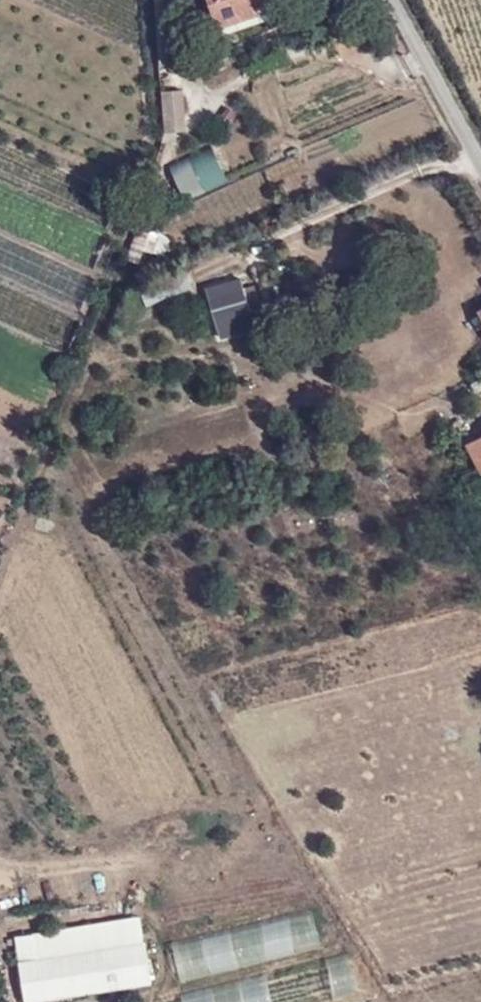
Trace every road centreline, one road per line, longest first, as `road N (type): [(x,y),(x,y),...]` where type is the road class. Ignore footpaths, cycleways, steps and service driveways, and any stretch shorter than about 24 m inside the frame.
road 1 (track): [(0,568),(86,352)]
road 2 (unclassified): [(397,0),(480,153)]

